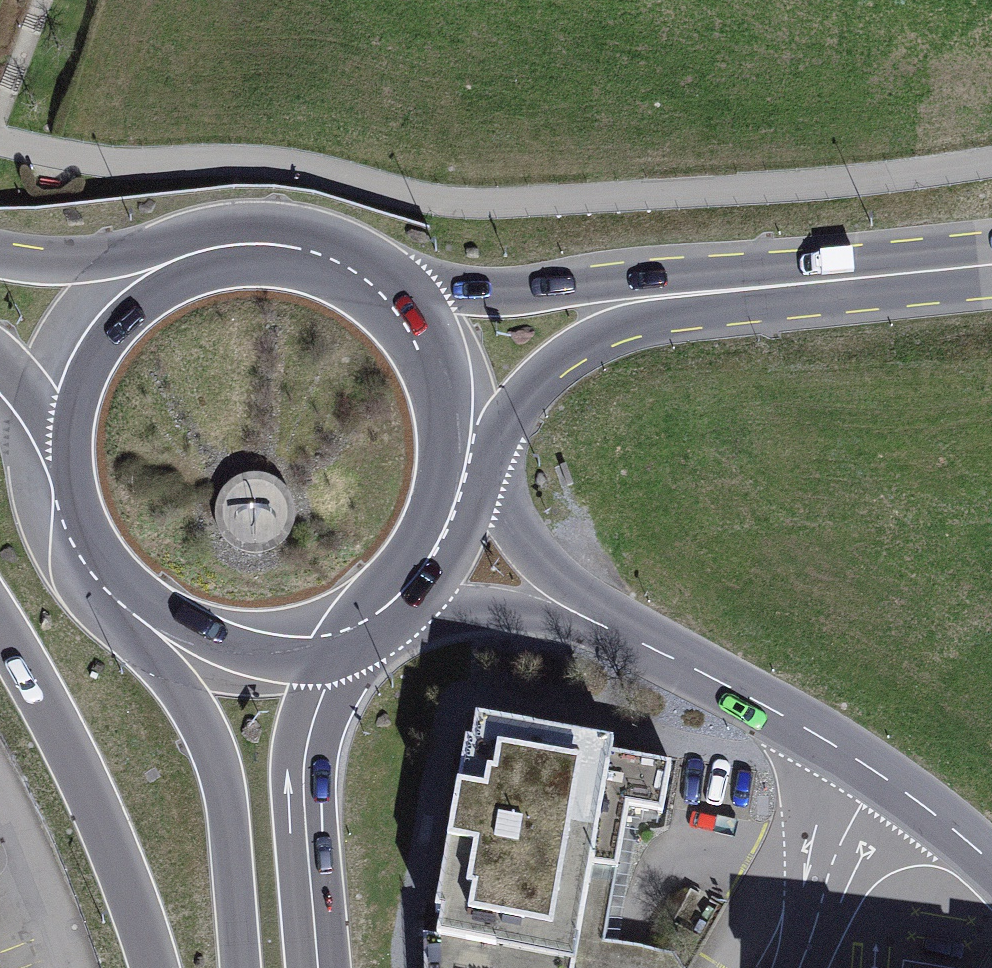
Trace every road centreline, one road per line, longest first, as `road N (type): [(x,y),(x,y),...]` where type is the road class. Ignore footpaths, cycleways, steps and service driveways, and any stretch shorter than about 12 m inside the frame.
road 1 (tertiary): [(991,862),(881,776),(585,612)]
road 2 (secondary): [(0,633),(58,726),(122,869),(153,967)]
road 3 (primary): [(140,619),(211,751),(234,872),(241,967)]
road 4 (primary): [(991,262),(632,300)]
road 5 (primary): [(318,967),(305,755),(352,629)]
road 6 (primary): [(190,253),(124,288),(76,345),(51,415),(48,453)]
road 7 (primary): [(632,300),(560,288),(376,283)]
road 8 (primary): [(460,468),(521,397),(632,300)]
road 9 (primary): [(140,619),(172,637),(245,654),(318,644),(352,629)]
road 10 (primary): [(460,468),(459,425),(433,345),(376,283)]
road 11 (residential): [(0,785),(75,967)]
road 12 (primary): [(48,453),(65,529),(109,594),(140,619)]
road 13 (tertiary): [(390,603),(585,612)]
road 14 (primary): [(376,283),(343,263),(267,243),(190,253)]
road 15 (secondary): [(190,253),(56,260),(0,246)]
road 16 (tertiary): [(585,612),(460,468)]
road 17 (primary): [(390,603),(425,564),(448,518),(460,468)]

